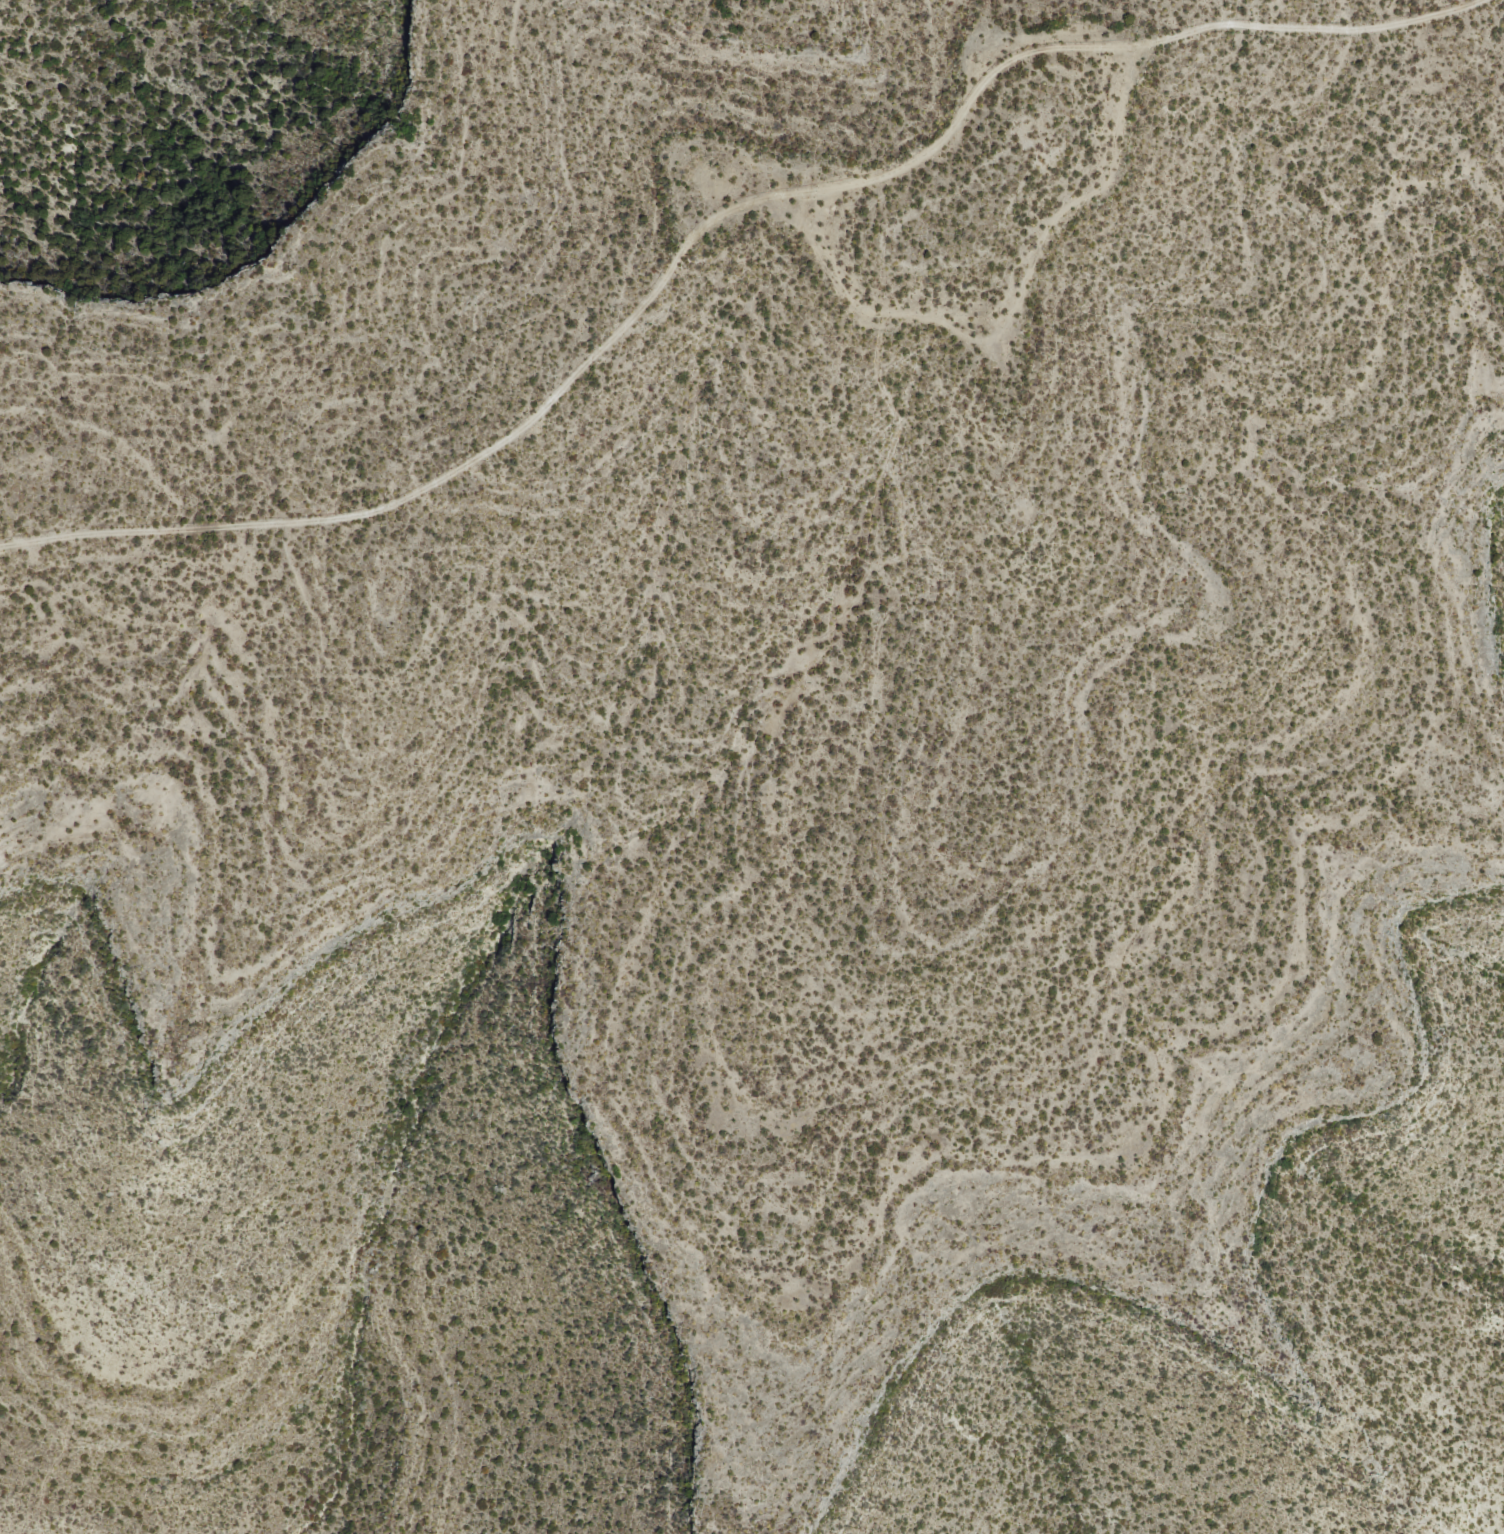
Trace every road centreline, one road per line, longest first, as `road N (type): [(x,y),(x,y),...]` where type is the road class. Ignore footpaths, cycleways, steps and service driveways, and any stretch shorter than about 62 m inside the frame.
road 1 (track): [(0,562),(330,554),(458,494),(731,236),(884,181),(1017,81),(1389,51),(1480,0)]

